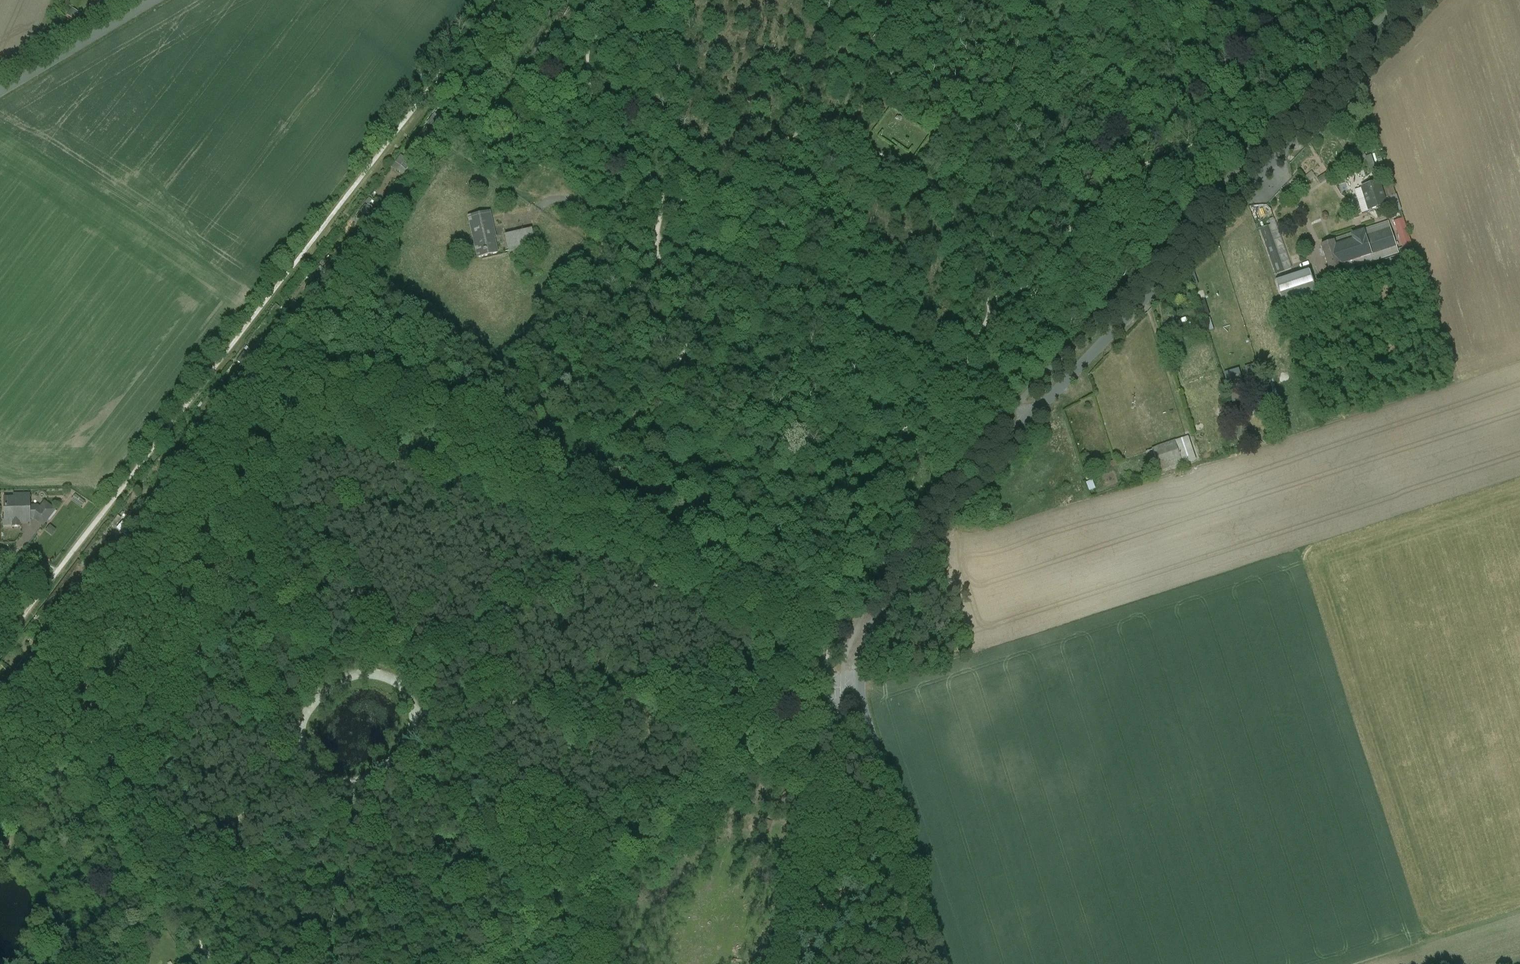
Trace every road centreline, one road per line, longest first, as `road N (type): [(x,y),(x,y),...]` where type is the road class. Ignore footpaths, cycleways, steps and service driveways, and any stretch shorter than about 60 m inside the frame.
road 1 (unclassified): [(859,702),(857,672),(941,518),(1424,0)]
road 2 (unclassified): [(493,963),(813,712),(859,702)]
road 3 (unclassified): [(944,963),(859,702)]
road 4 (track): [(785,963),(843,751)]
road 5 (unclassified): [(0,91),(152,0)]

